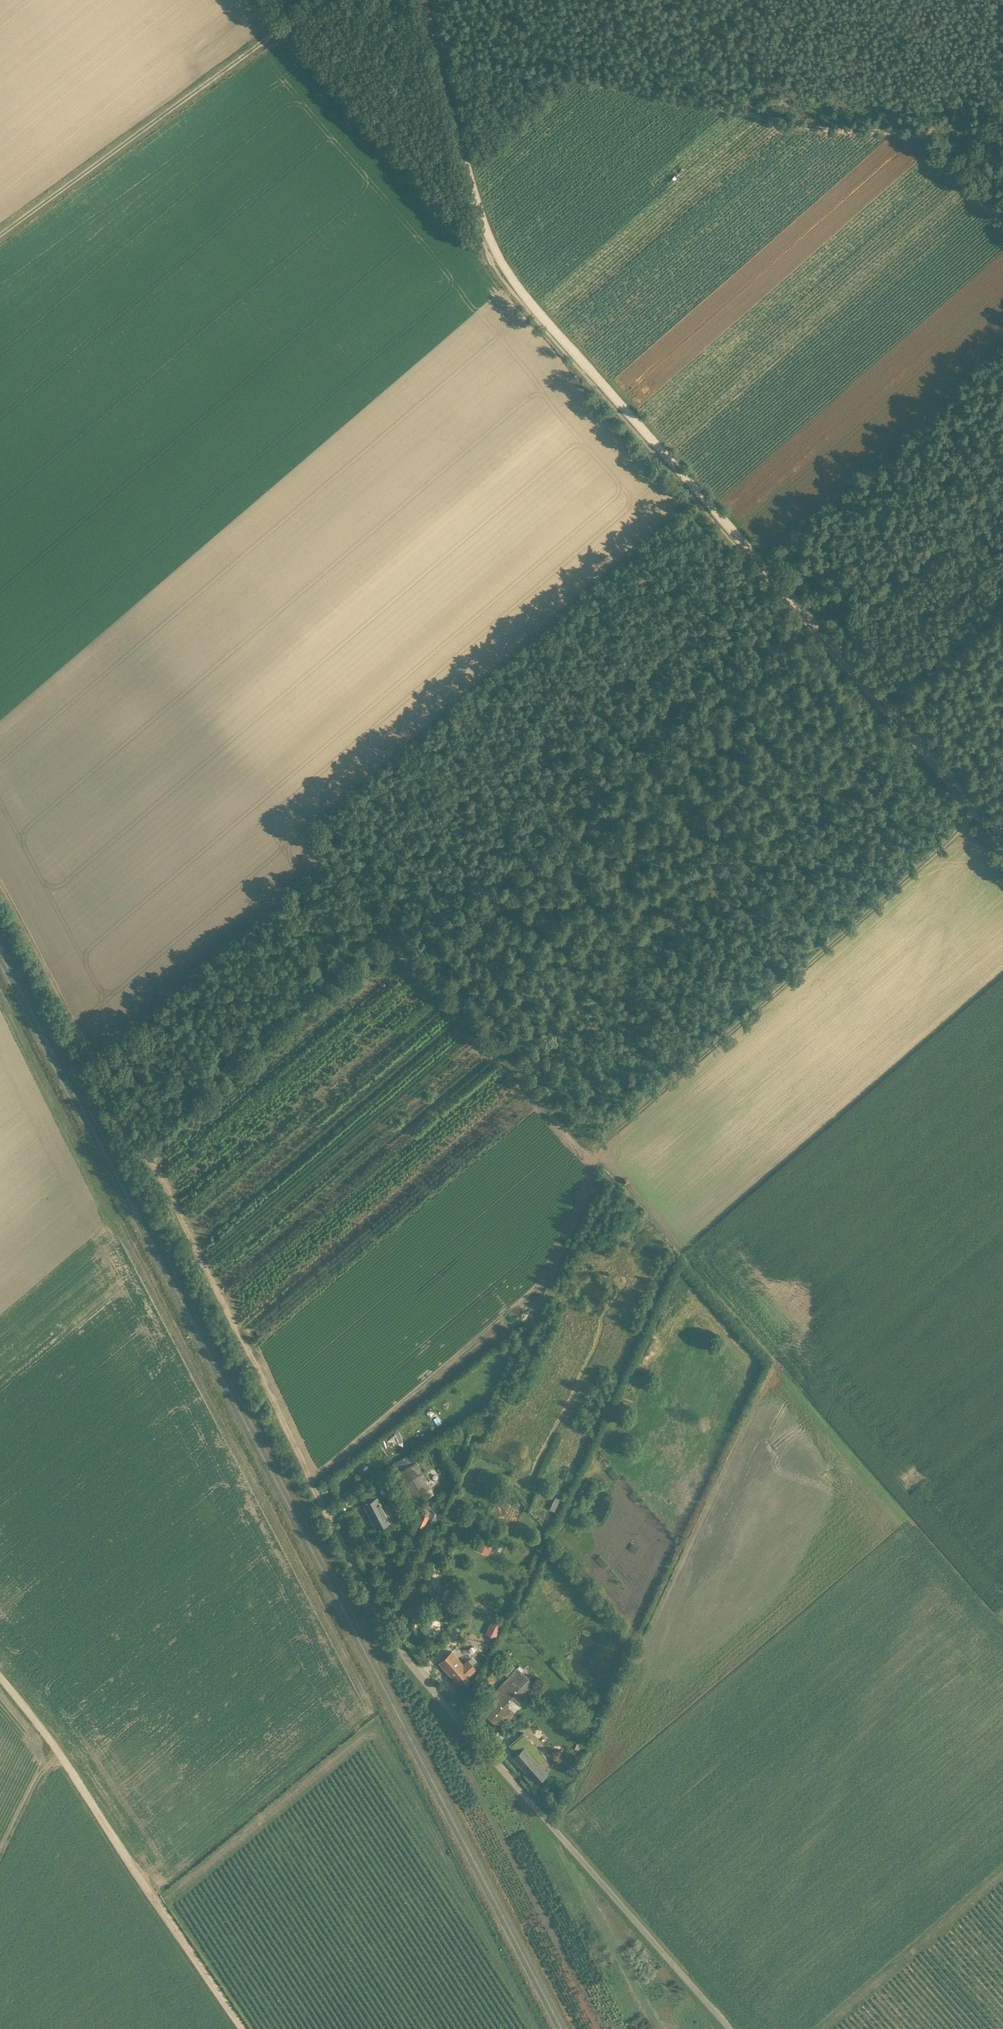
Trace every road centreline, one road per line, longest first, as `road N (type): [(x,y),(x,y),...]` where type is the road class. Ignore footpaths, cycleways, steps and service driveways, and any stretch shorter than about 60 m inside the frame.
road 1 (track): [(1002,844),(500,261),(428,0)]
road 2 (track): [(330,1514),(0,874)]
road 3 (unclassified): [(730,2028),(430,1686),(330,1514)]
road 4 (track): [(1002,133),(799,127),(443,56)]
road 5 (track): [(0,1672),(243,2028)]
road 6 (track): [(0,237),(323,0)]
road 7 (track): [(252,0),(468,252),(503,265)]

